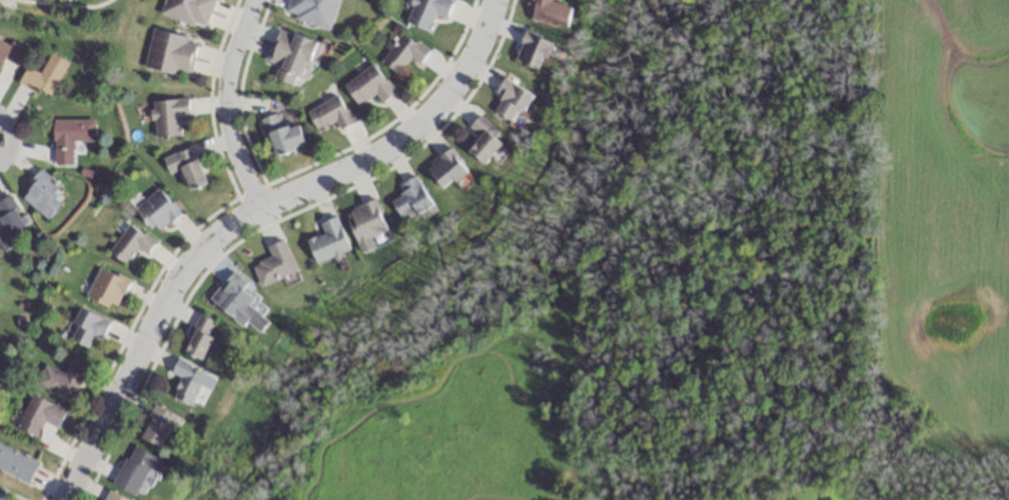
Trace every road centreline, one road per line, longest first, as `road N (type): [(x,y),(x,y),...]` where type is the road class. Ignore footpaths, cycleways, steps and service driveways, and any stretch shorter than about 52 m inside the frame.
road 1 (residential): [(62,499),(174,284),(207,239),(258,202),(375,155),(448,96),(492,0)]
road 2 (residential): [(258,202),(232,143),(229,76),(249,0)]

